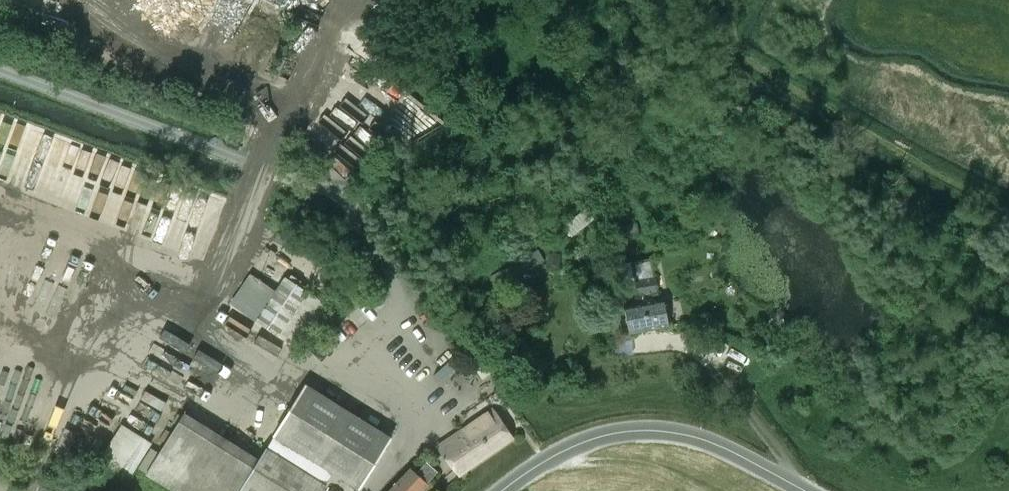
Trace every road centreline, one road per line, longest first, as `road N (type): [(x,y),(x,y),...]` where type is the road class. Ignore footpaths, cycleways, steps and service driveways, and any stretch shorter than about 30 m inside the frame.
road 1 (unclassified): [(498,490),(561,451),(629,434),(697,444),(791,490)]

